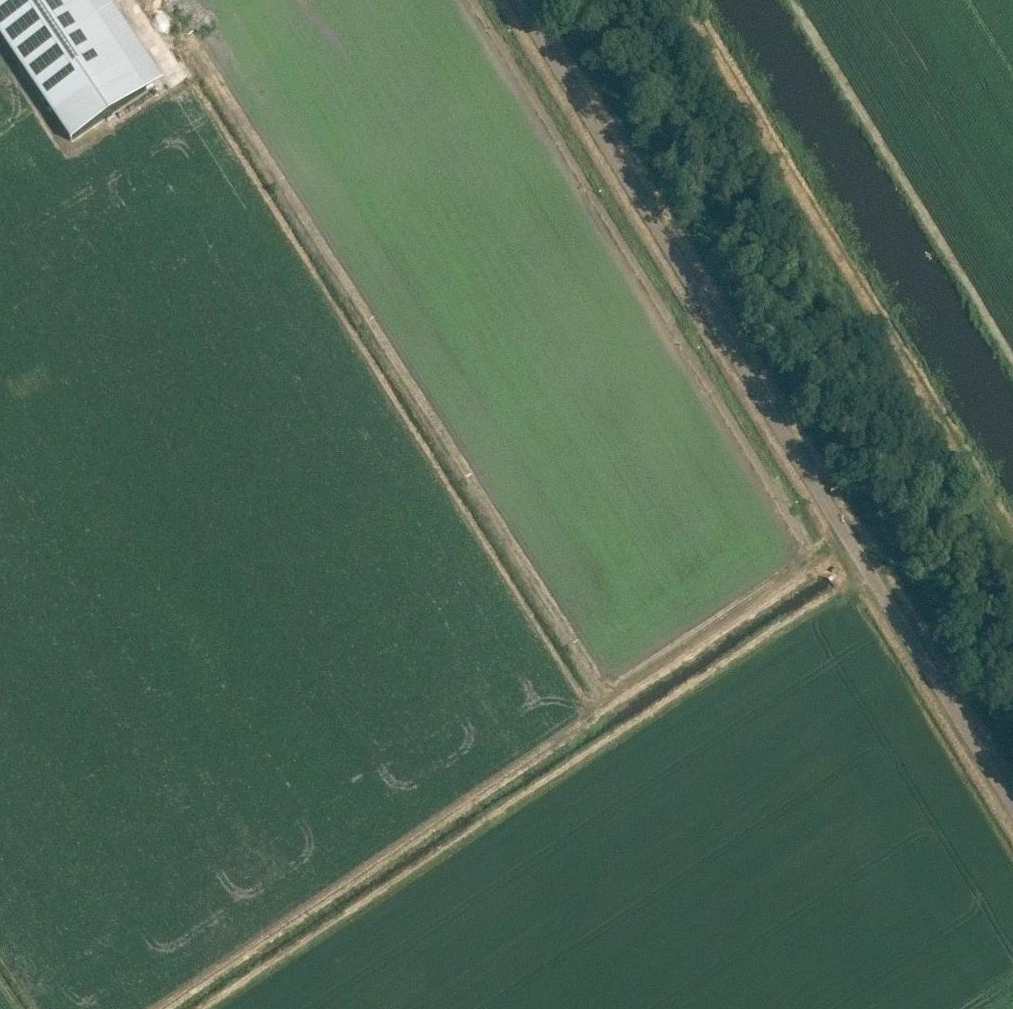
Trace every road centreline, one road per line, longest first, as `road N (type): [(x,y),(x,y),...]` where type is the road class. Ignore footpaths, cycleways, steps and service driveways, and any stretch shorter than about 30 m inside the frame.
road 1 (unclassified): [(1012,807),(518,0)]

